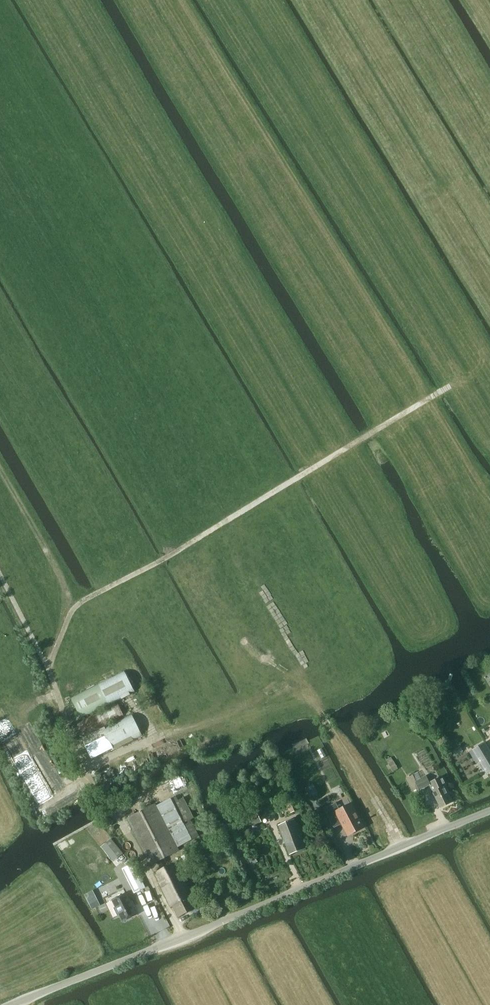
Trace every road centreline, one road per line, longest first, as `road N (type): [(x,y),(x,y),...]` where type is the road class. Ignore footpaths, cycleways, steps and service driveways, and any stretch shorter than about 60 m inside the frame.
road 1 (tertiary): [(13,1004),(489,811)]
road 2 (track): [(48,667),(83,601),(451,386)]
road 3 (track): [(111,817),(0,574)]

